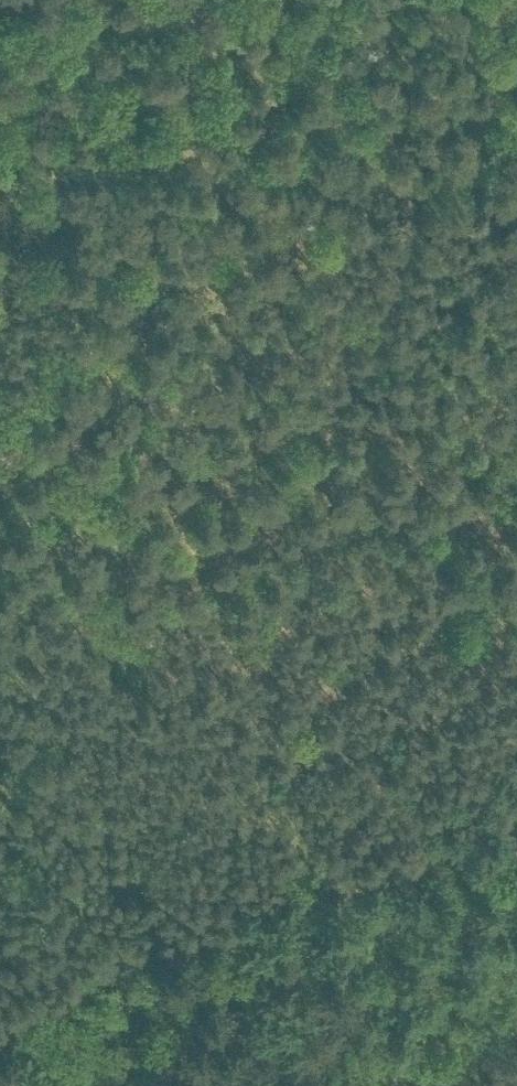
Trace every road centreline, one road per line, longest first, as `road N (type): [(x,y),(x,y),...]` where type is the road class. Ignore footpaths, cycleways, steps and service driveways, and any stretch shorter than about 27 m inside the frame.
road 1 (track): [(516,1019),(354,1085)]

